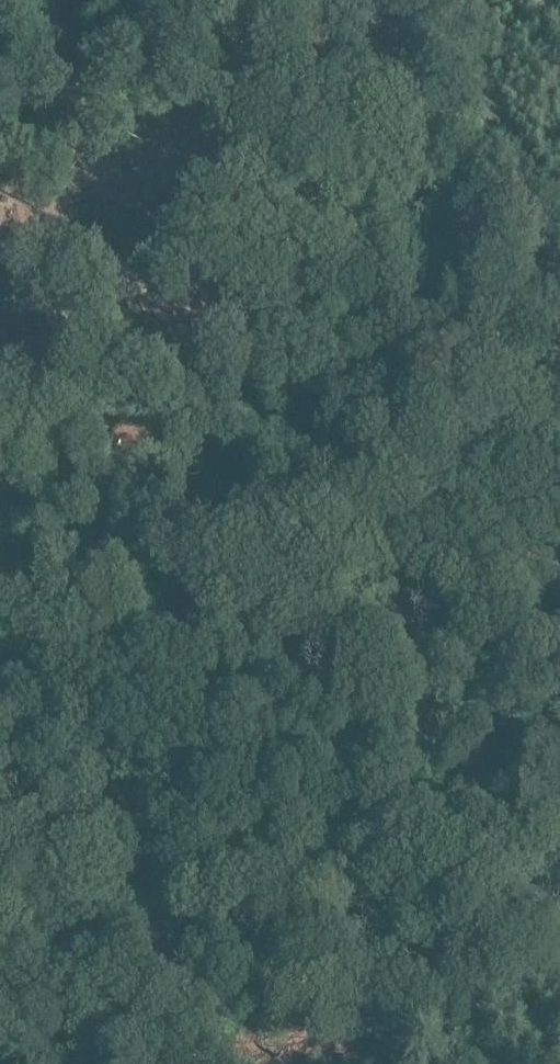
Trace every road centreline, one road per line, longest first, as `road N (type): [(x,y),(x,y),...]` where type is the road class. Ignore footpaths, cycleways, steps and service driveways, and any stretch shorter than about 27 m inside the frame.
road 1 (track): [(413,0),(559,254)]

